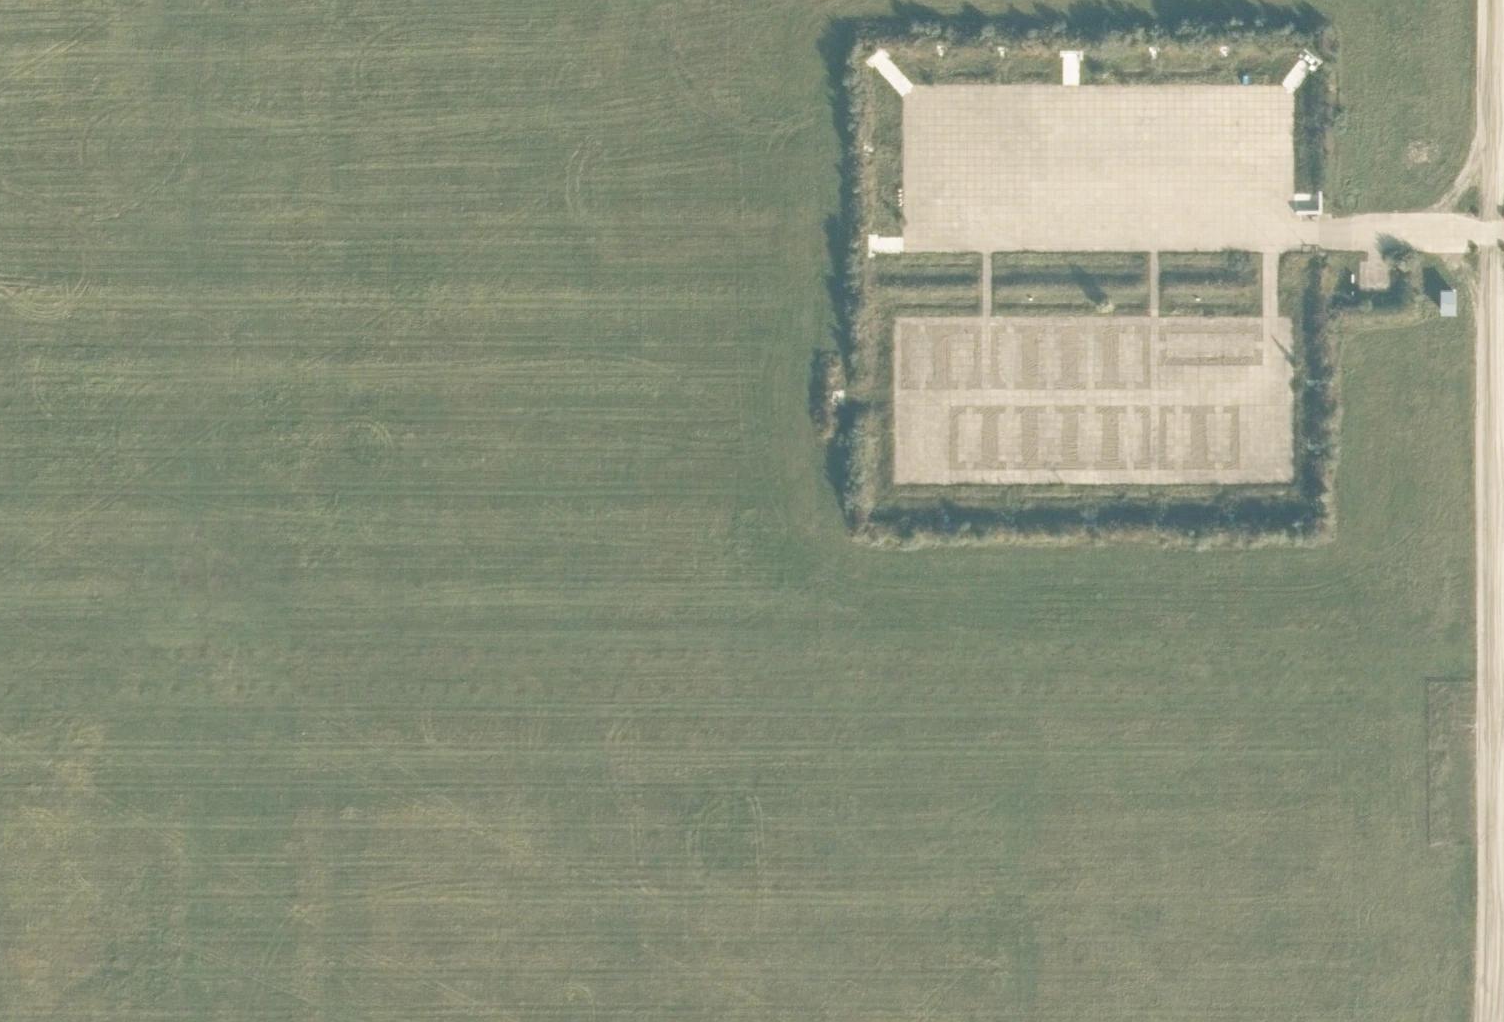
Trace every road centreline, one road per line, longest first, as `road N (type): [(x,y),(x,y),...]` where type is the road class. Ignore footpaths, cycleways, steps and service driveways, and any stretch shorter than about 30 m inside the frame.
road 1 (track): [(1487,1021),(1493,0)]

